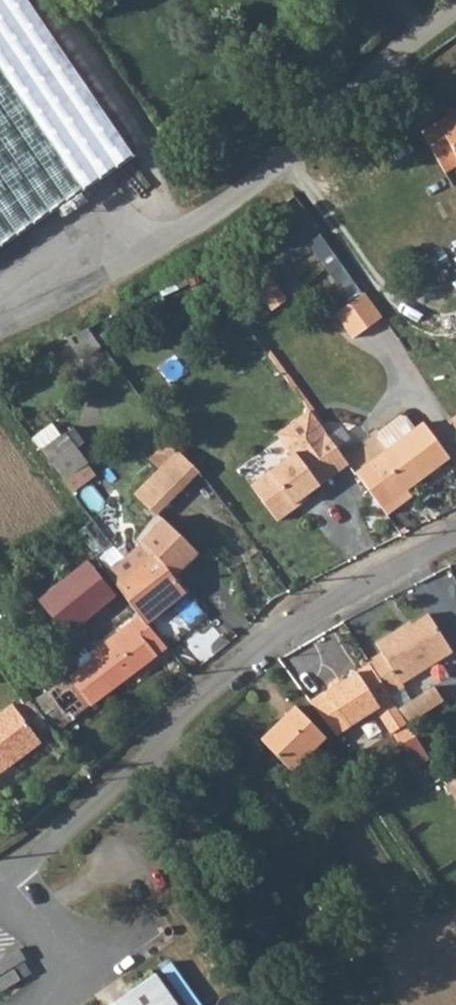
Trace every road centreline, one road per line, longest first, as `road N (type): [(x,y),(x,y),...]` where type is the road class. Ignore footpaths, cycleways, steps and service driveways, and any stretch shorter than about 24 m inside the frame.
road 1 (residential): [(0,878),(36,856),(290,621),(455,535)]
road 2 (unclassified): [(0,330),(167,245),(267,178),(455,9)]
road 3 (unclassified): [(47,1004),(58,994),(56,951),(0,902)]

